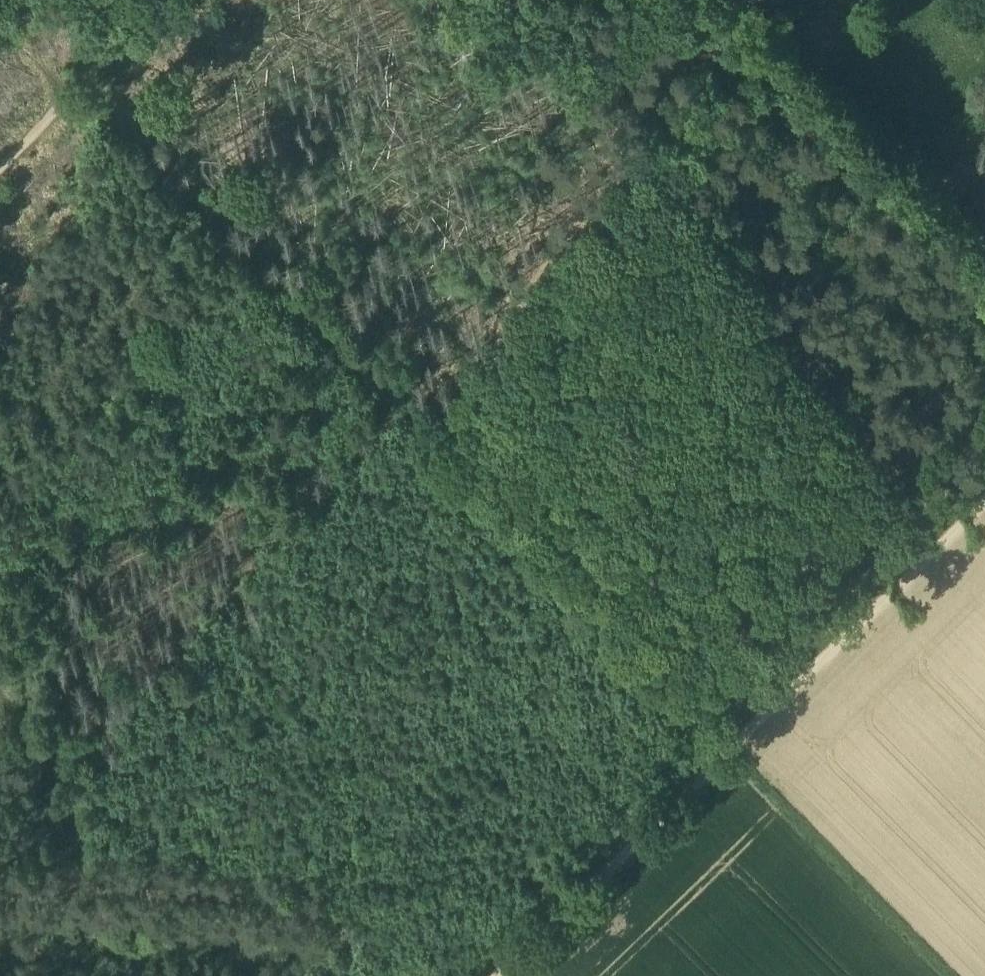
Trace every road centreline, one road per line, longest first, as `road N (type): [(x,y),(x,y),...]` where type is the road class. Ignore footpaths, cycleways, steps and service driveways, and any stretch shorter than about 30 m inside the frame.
road 1 (track): [(984,502),(498,975)]
road 2 (track): [(729,0),(984,251)]
road 3 (track): [(0,169),(167,0)]

